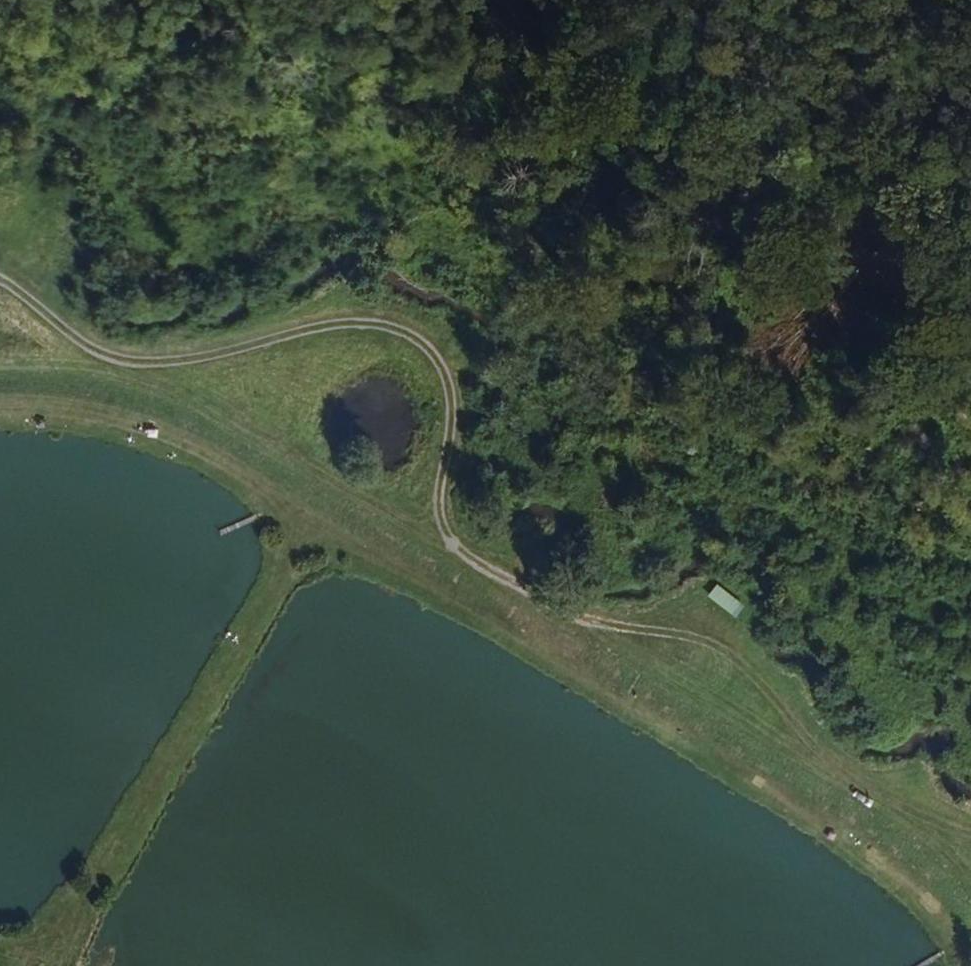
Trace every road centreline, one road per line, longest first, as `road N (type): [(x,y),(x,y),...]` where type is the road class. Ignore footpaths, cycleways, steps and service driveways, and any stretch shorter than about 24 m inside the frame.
road 1 (track): [(0,279),(85,344),(145,363),(348,322),(399,330),(434,353),(445,373),(451,423),(438,507),(447,533),(471,558),(585,619),(721,648)]

